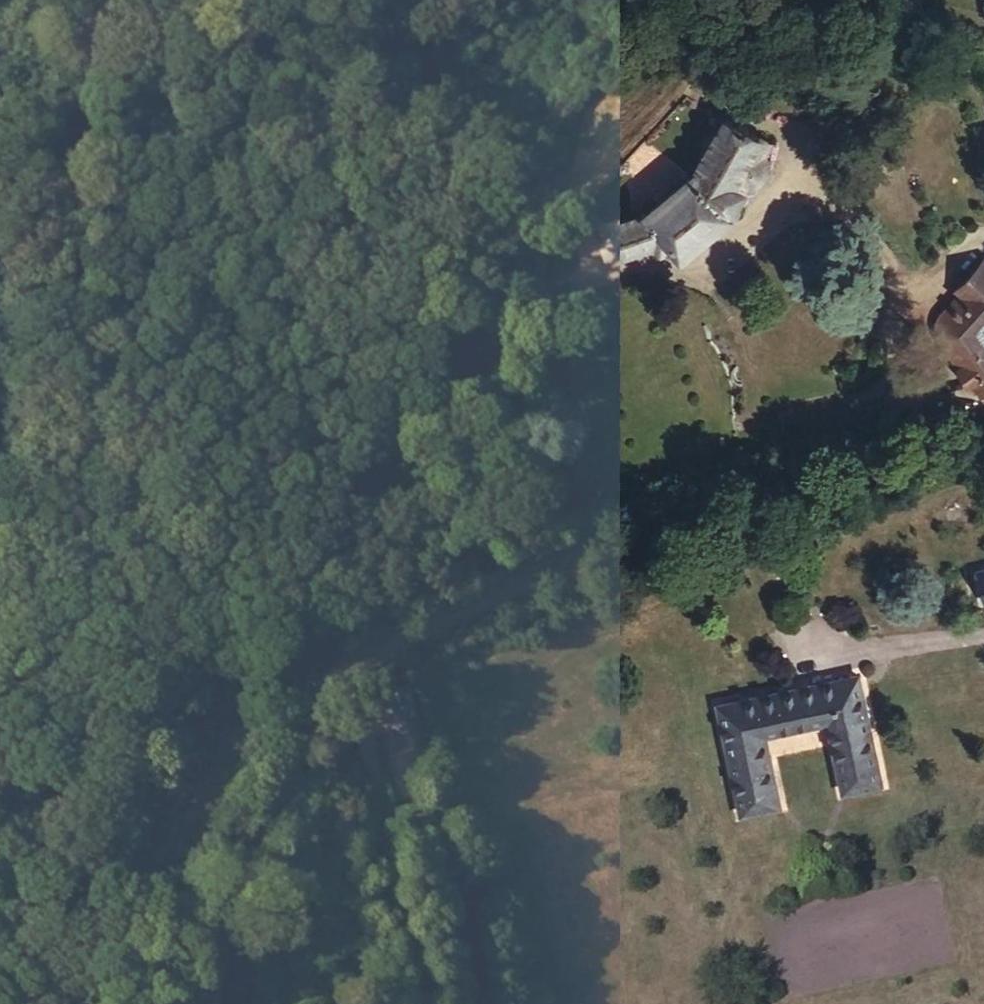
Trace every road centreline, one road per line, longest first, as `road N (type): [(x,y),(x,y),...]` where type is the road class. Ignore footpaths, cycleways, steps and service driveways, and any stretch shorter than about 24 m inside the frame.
road 1 (tertiary): [(188,1003),(236,831),(284,699),(337,654),(668,527),(983,438)]

